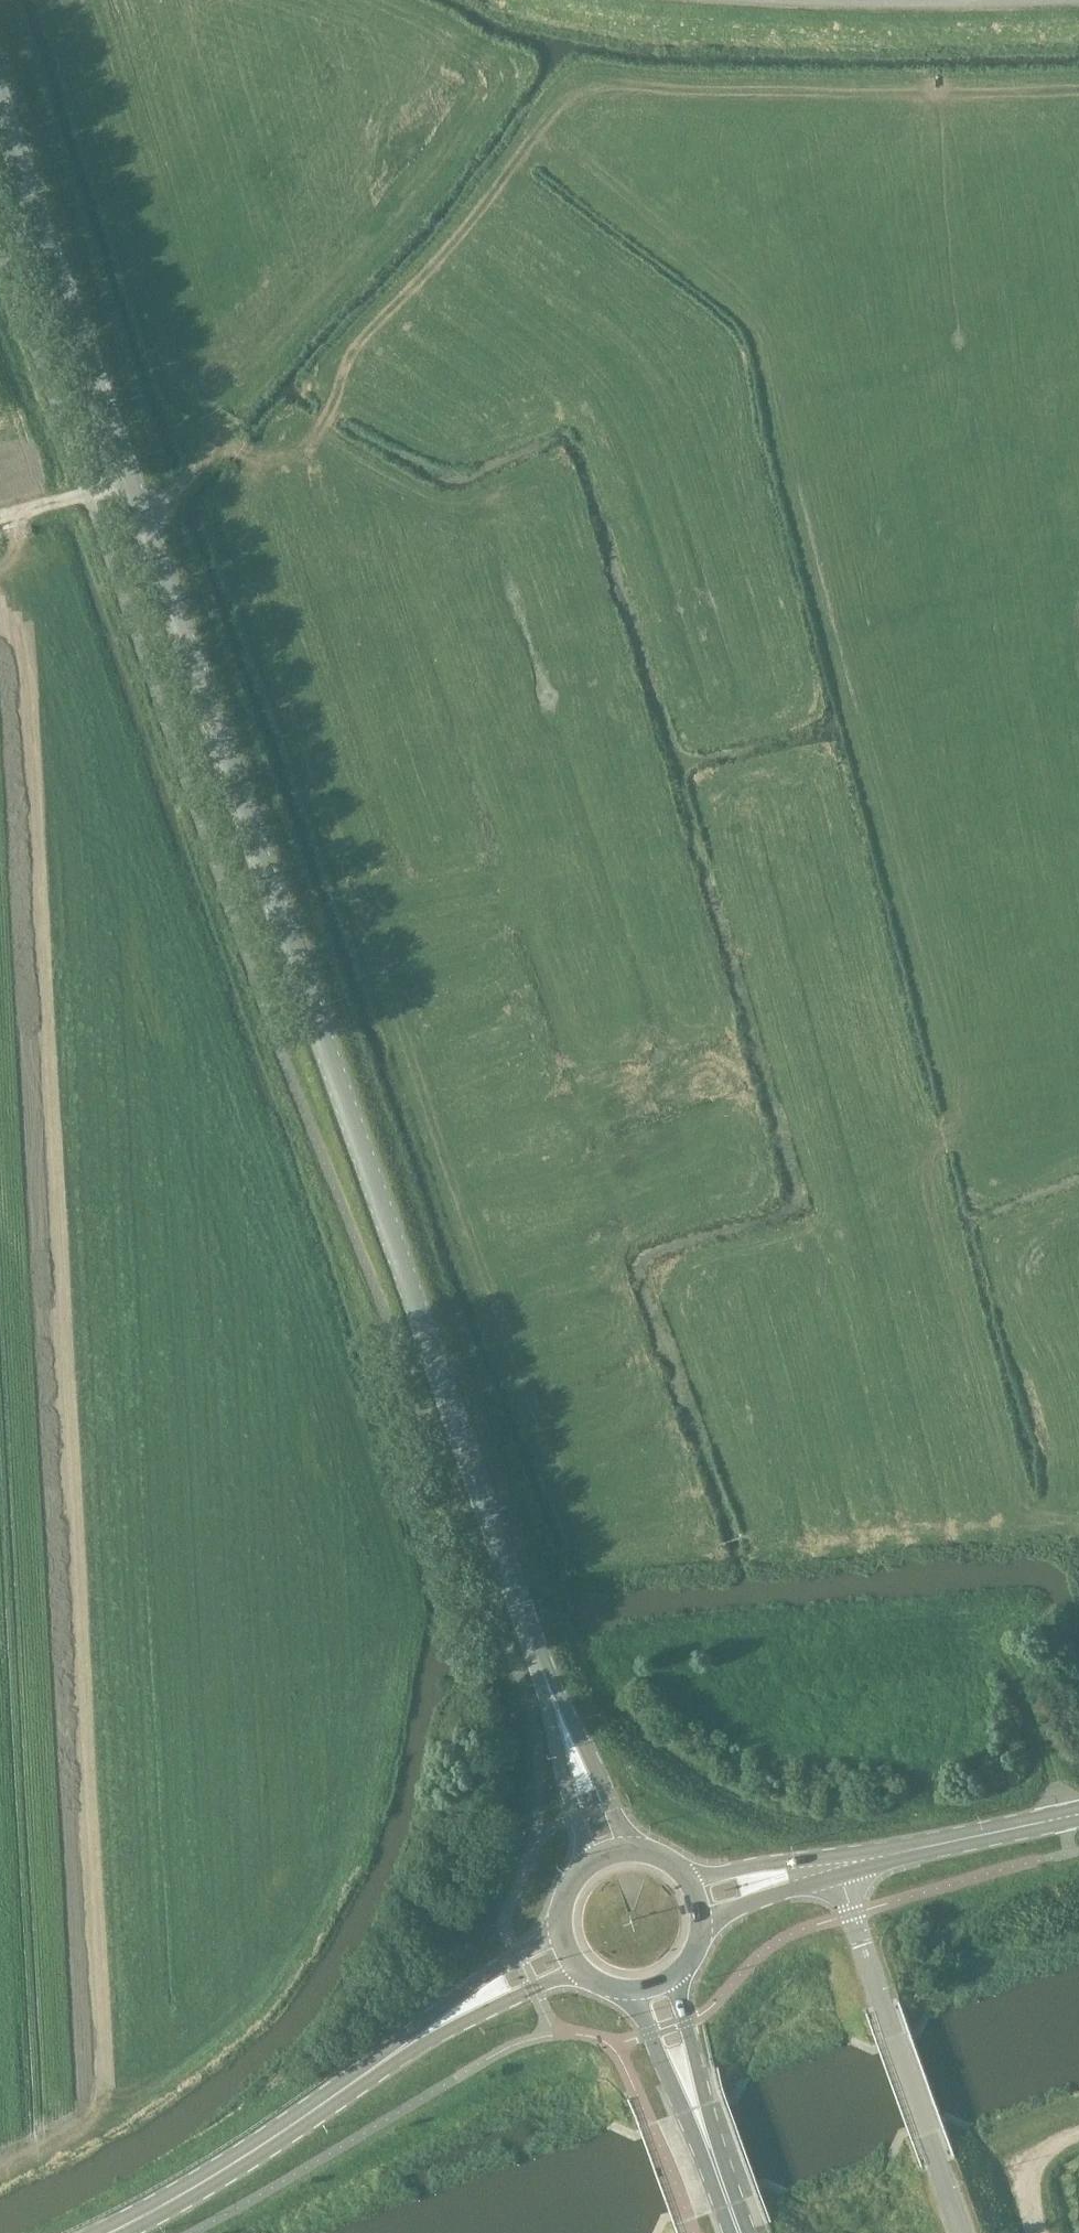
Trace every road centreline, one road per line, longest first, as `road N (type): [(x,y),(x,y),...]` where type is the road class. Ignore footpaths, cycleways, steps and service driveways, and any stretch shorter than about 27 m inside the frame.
road 1 (tertiary): [(555,1702),(0,112)]
road 2 (unclassified): [(963,2232),(840,1864)]
road 3 (primary): [(110,2232),(237,2161),(383,2061)]
road 4 (primary): [(1078,1813),(840,1864)]
road 5 (primary): [(563,1929),(494,1971),(383,2061)]
road 6 (primary): [(383,2061),(582,1968)]
road 7 (tertiary): [(555,1702),(587,1869)]
road 8 (tertiary): [(627,1853),(555,1702)]
road 9 (primary): [(840,1864),(685,1878)]
road 10 (primary): [(700,1920),(840,1864)]
road 11 (track): [(134,495),(0,514)]
road 12 (primary): [(740,2232),(695,2105)]
road 13 (primary): [(628,1989),(695,2105)]
road 14 (primary): [(695,2105),(676,1974)]
road 15 (track): [(1042,2232),(1026,2170),(1039,2150),(1078,2135)]

